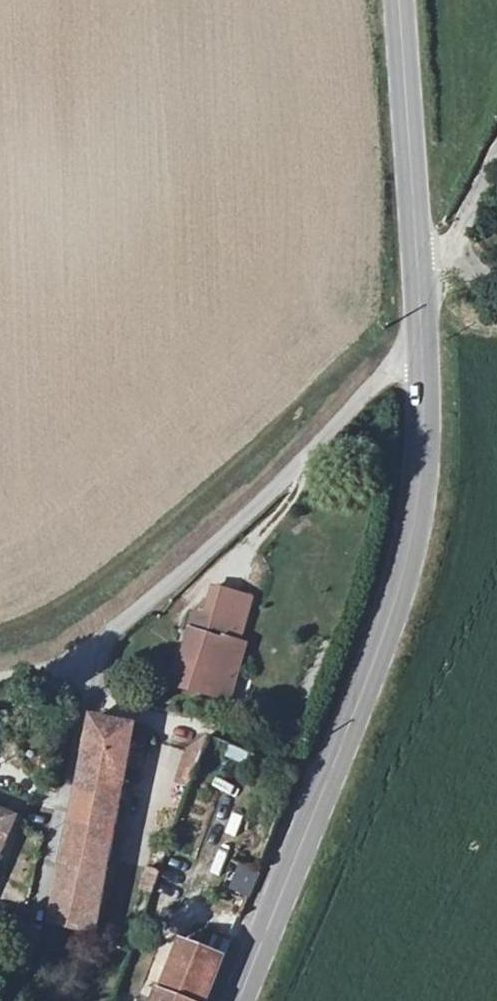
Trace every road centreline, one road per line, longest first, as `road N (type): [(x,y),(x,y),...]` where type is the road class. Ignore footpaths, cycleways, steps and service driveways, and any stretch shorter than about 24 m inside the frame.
road 1 (unclassified): [(419,329),(298,469),(79,659)]
road 2 (primary): [(419,329),(424,464),(408,567),(332,776)]
road 3 (primary): [(399,0),(419,329)]
road 4 (residential): [(332,776),(212,727),(92,700)]
road 5 (primary): [(332,776),(236,1000)]
road 6 (residential): [(92,700),(81,713),(41,911)]

